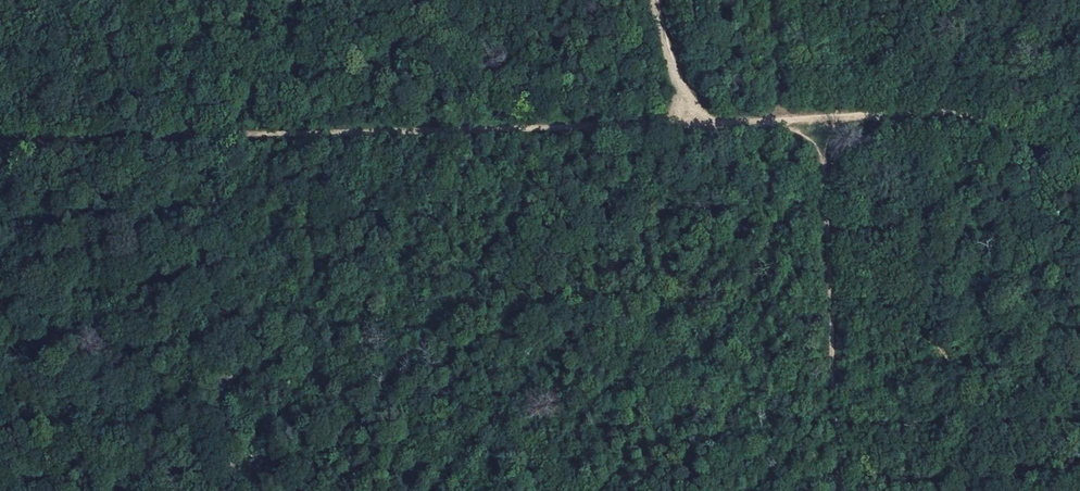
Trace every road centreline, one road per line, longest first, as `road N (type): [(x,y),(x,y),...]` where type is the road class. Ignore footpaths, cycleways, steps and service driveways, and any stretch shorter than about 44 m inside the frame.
road 1 (track): [(213,123),(599,120)]
road 2 (track): [(833,112),(961,115),(1079,170)]
road 3 (track): [(213,123),(0,136)]
road 4 (track): [(660,0),(681,82),(714,114)]

